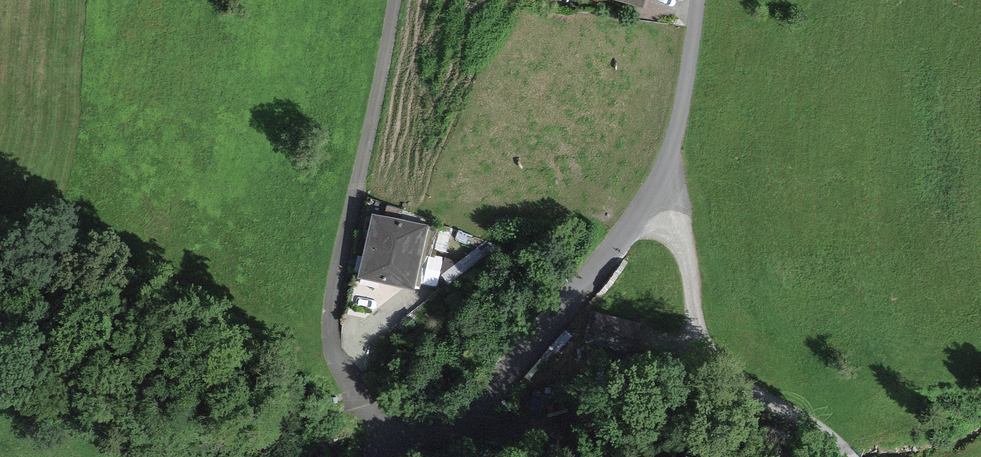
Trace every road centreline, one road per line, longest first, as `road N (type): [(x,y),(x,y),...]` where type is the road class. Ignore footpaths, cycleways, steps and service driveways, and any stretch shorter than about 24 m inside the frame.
road 1 (residential): [(697,0),(680,123),(642,213),(483,397),(419,436)]
road 2 (residential): [(419,436),(384,418),(344,375),(331,329),(355,157),(391,0)]
road 3 (track): [(853,456),(820,428),(716,367),(704,347),(684,247),(654,193)]

